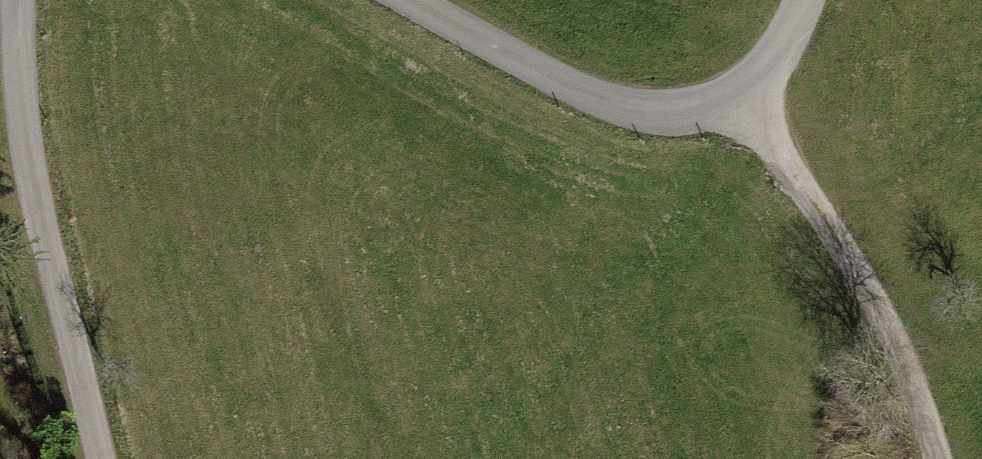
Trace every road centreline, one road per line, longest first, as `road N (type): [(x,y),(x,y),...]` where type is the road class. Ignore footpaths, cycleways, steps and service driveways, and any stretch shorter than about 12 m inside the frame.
road 1 (residential): [(421,0),(631,112),(703,113),(756,93),(806,0)]
road 2 (residential): [(97,458),(14,63),(19,0)]
road 3 (track): [(924,458),(865,279),(756,93)]

